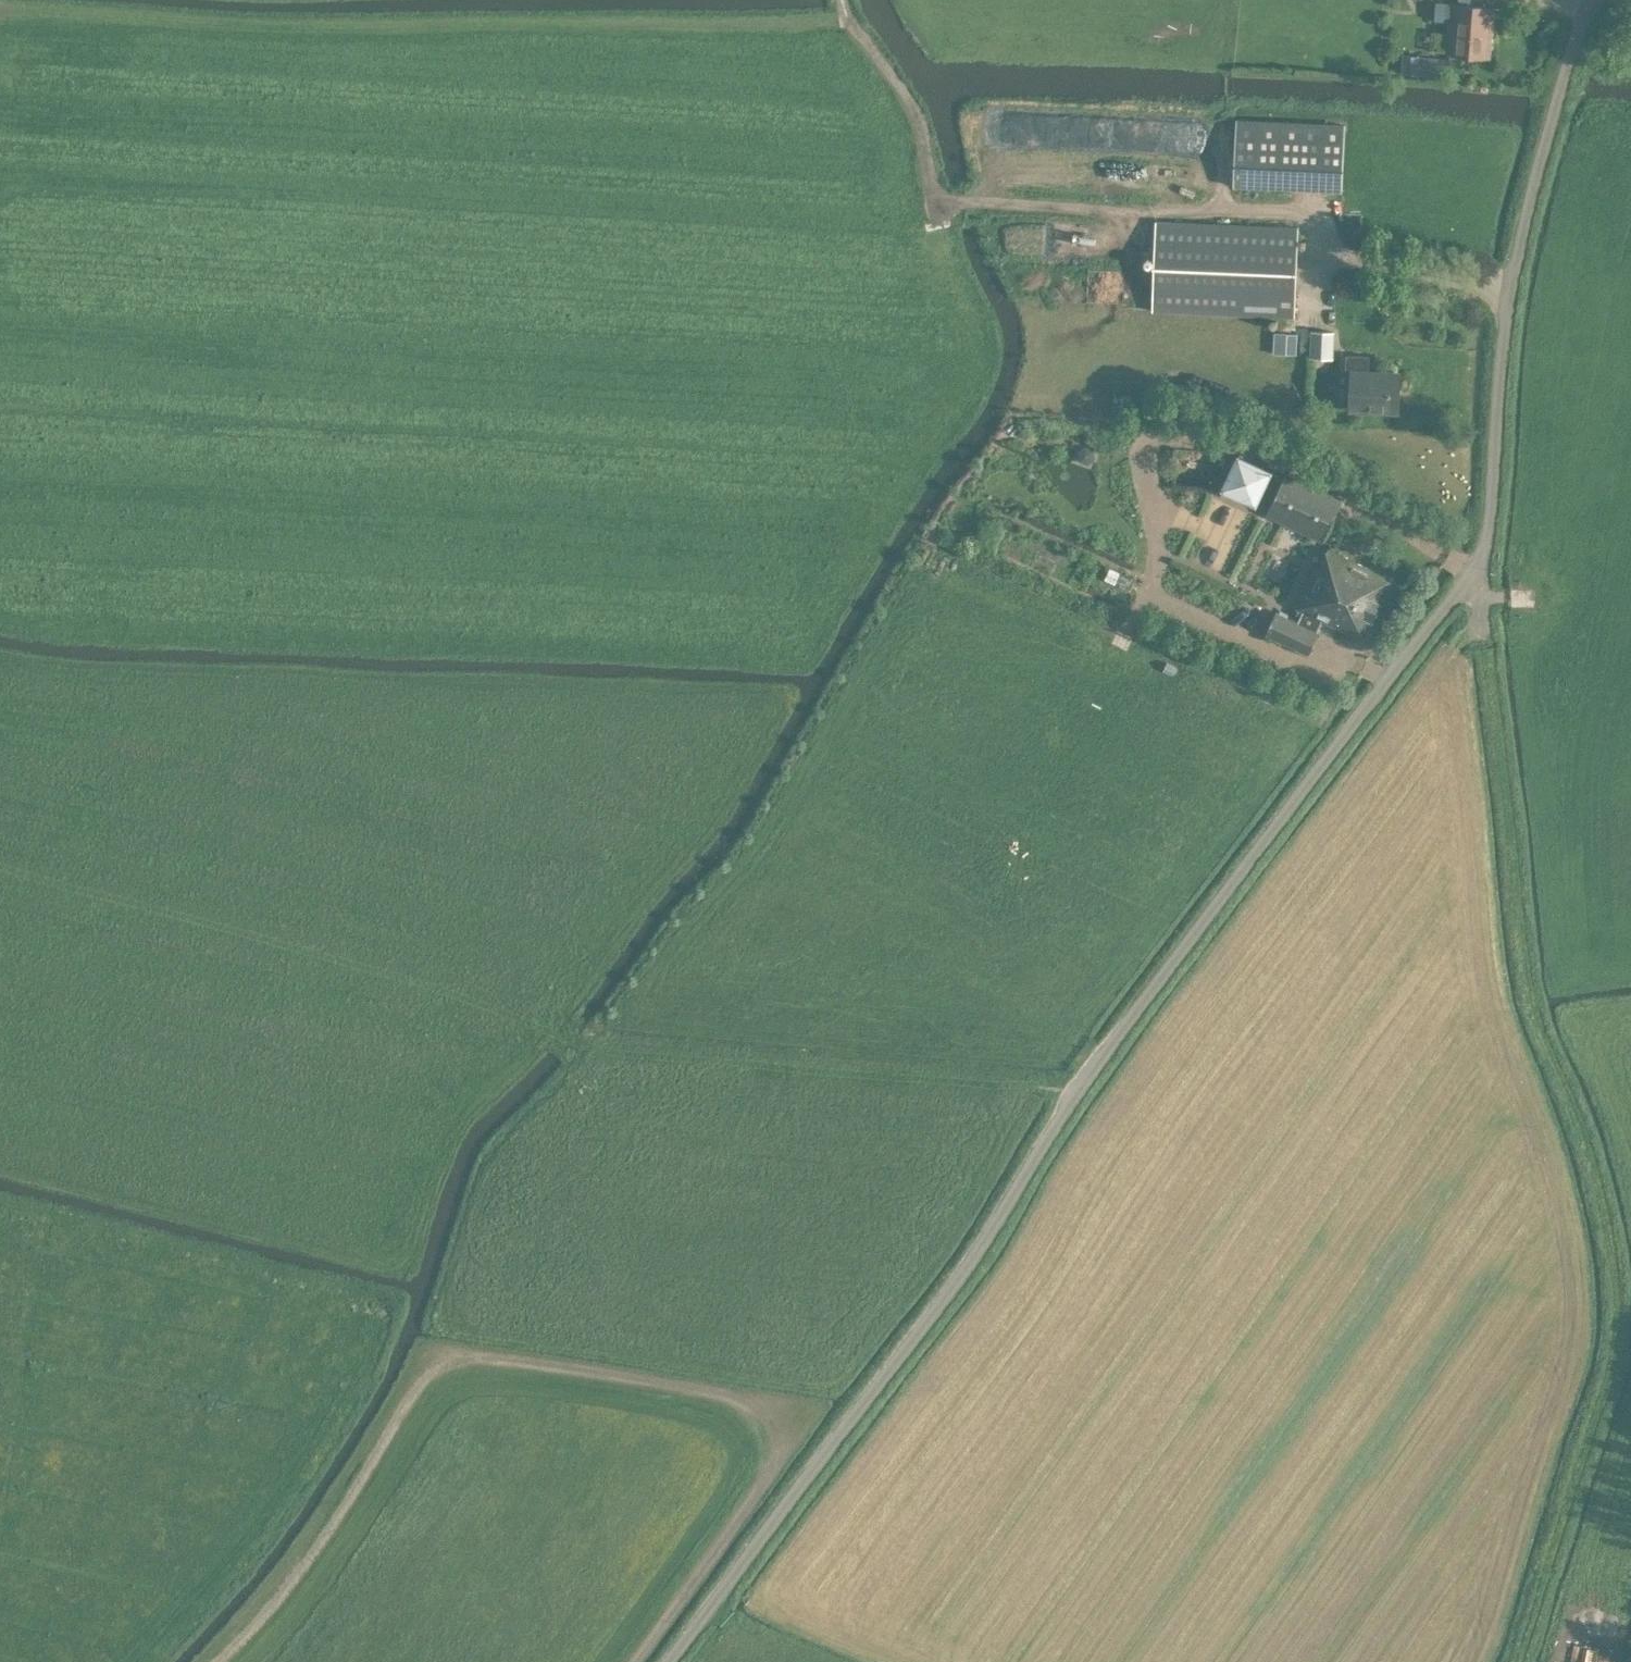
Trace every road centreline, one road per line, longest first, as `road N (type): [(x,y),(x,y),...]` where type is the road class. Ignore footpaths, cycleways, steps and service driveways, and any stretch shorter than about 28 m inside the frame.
road 1 (unclassified): [(668,1661),(971,1262),(1095,1061),(1476,571),(1490,513),(1507,291),(1590,0)]
road 2 (track): [(939,228),(934,199),(1136,215),(1159,207)]
road 3 (track): [(845,0),(850,24),(917,110),(934,199)]

